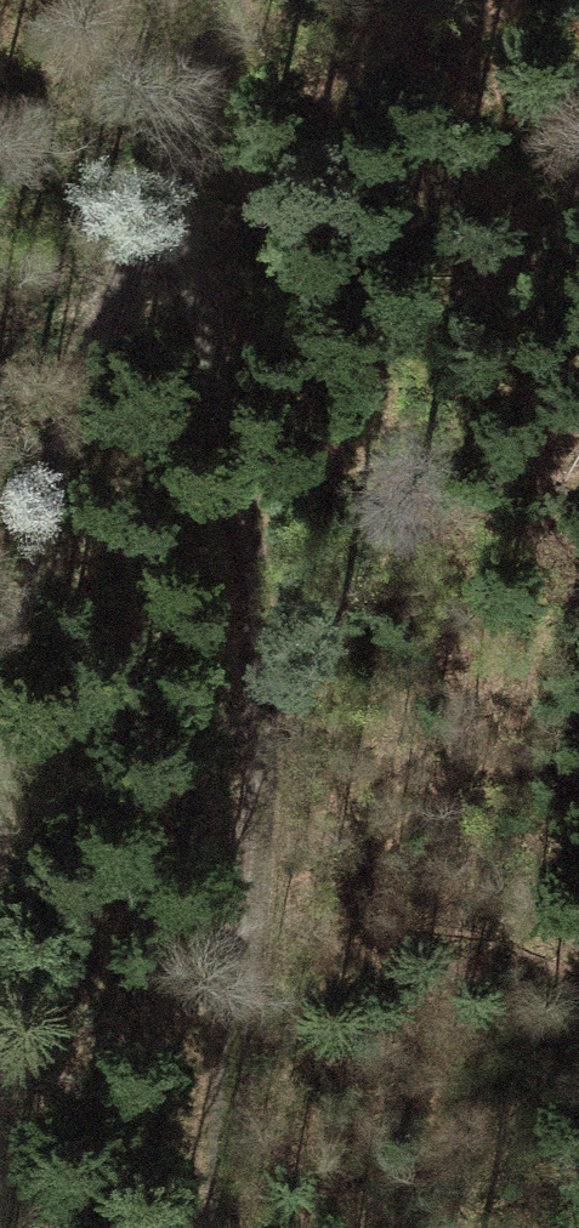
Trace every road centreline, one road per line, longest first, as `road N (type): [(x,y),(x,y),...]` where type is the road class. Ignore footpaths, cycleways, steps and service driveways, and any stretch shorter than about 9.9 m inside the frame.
road 1 (track): [(226,1227),(256,829),(216,377),(171,164),(231,0)]
road 2 (track): [(0,716),(130,241),(171,164)]

